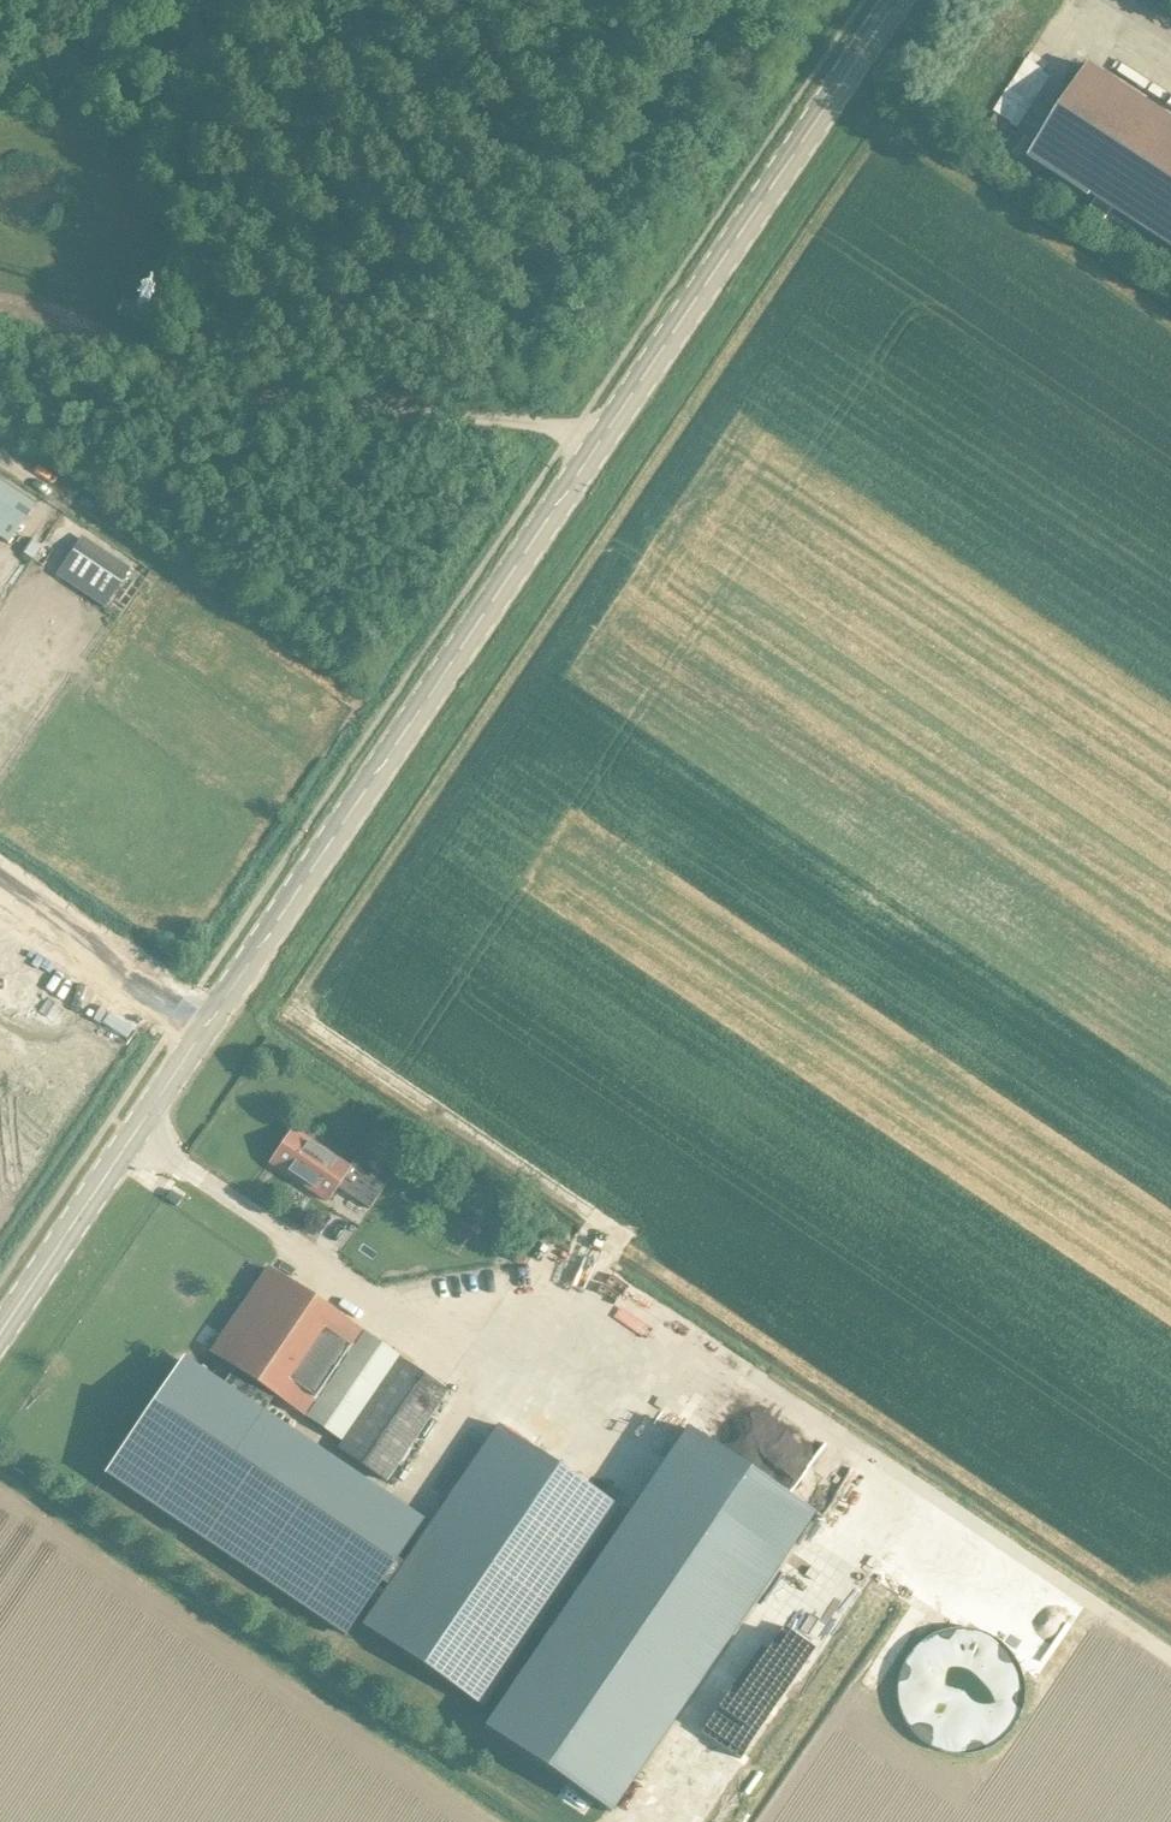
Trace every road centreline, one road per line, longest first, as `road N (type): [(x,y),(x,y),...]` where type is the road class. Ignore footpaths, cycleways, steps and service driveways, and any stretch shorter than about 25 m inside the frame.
road 1 (secondary): [(0,1318),(593,439)]
road 2 (track): [(474,1351),(617,1286),(1170,1660)]
road 3 (residential): [(593,439),(519,422),(245,398),(49,312),(0,305)]
road 4 (secondary): [(593,439),(891,0)]
road 5 (residential): [(0,460),(128,546)]

